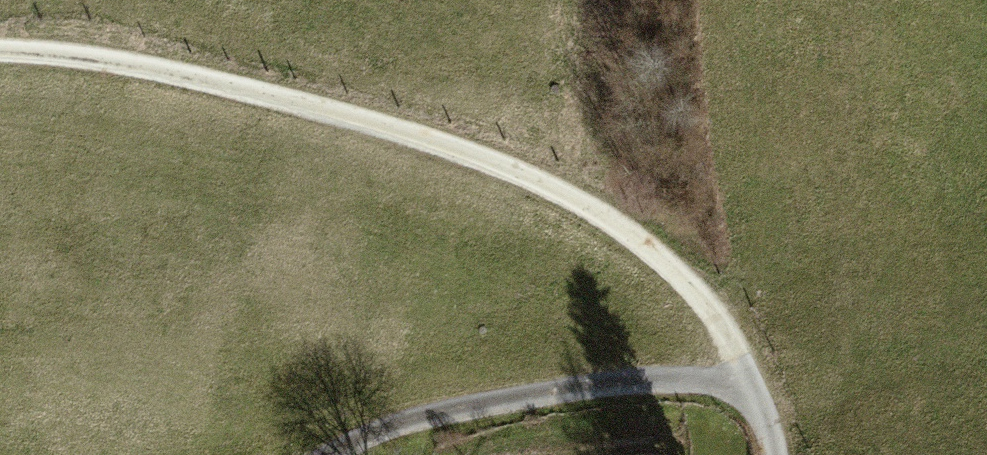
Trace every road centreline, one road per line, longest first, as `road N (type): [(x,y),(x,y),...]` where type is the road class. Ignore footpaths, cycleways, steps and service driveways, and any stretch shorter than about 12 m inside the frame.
road 1 (track): [(0,45),(332,112),(484,160),(583,207),(664,262),(716,318),(772,454)]
road 2 (unclassified): [(366,454),(516,395),(677,378),(748,384)]

